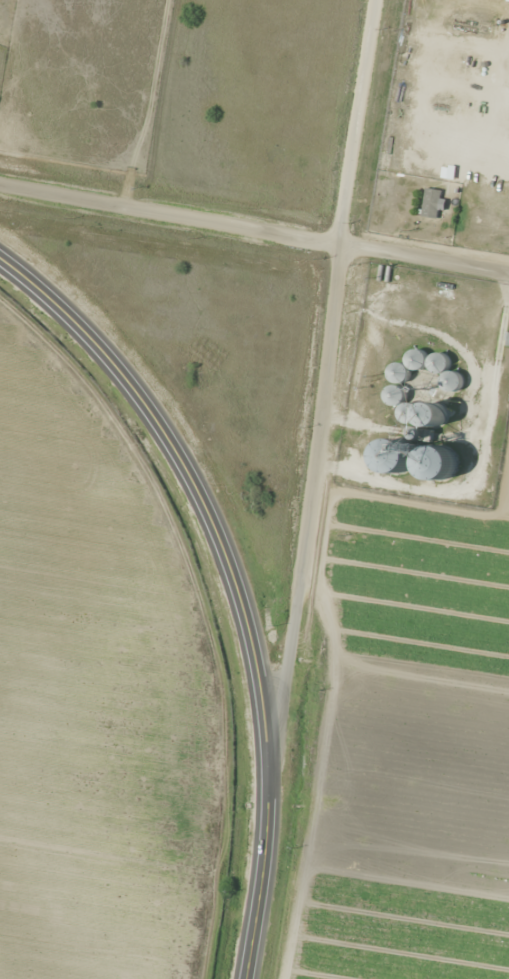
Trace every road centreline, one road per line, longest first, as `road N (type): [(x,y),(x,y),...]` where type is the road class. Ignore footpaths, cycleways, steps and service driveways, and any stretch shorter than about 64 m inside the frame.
road 1 (secondary): [(245,978),(267,771),(255,661),(219,540),(167,438),(92,340),(0,259)]
road 2 (residential): [(267,771),(339,244)]
road 3 (residential): [(508,272),(0,184)]
road 4 (residential): [(339,244),(377,0)]

